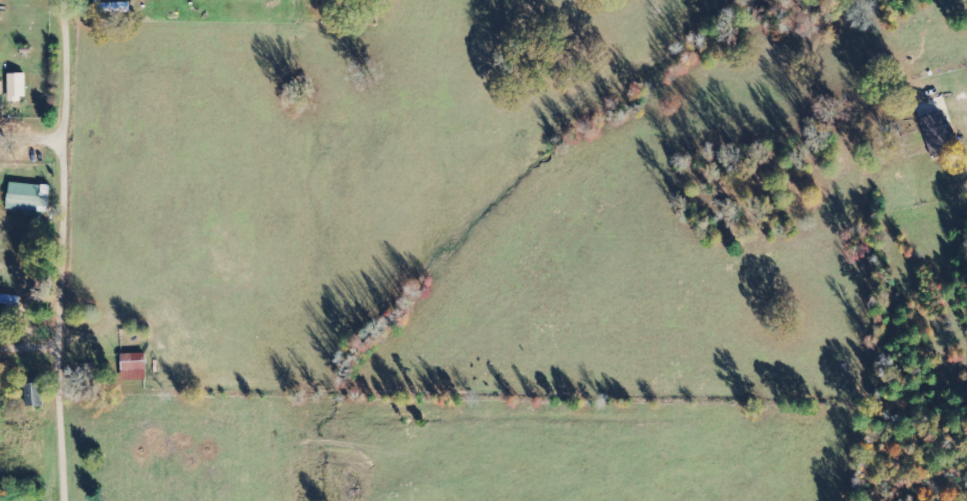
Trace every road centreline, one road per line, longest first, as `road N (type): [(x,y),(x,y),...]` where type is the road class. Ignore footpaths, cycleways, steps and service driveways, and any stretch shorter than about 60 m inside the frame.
road 1 (residential): [(65,500),(68,0)]
road 2 (residential): [(912,0),(912,135)]

